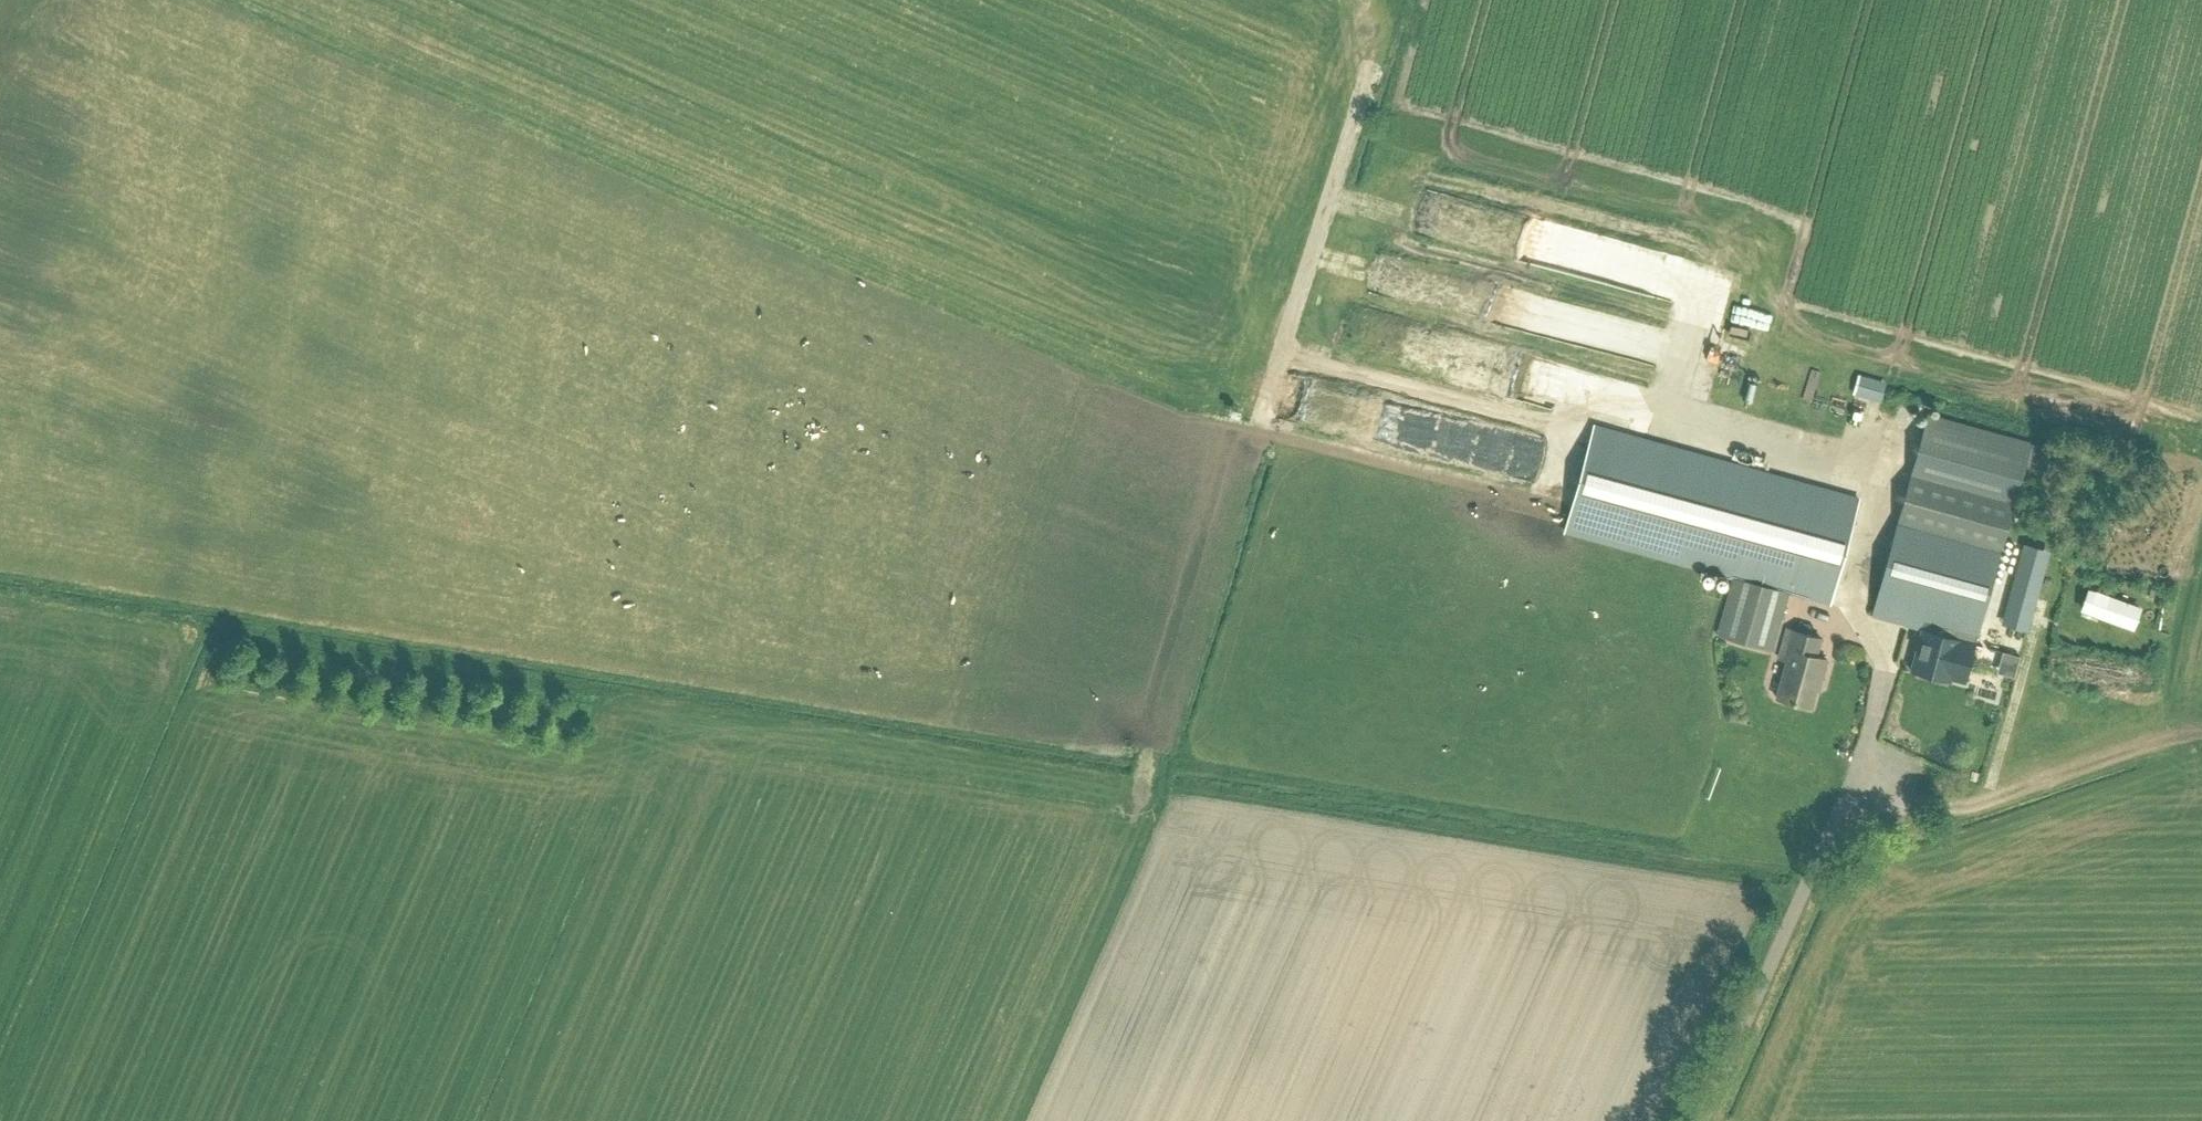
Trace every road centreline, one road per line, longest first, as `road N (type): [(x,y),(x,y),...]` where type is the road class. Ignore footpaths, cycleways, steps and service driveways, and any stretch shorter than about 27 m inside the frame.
road 1 (unclassified): [(1701,1120),(1869,734)]

